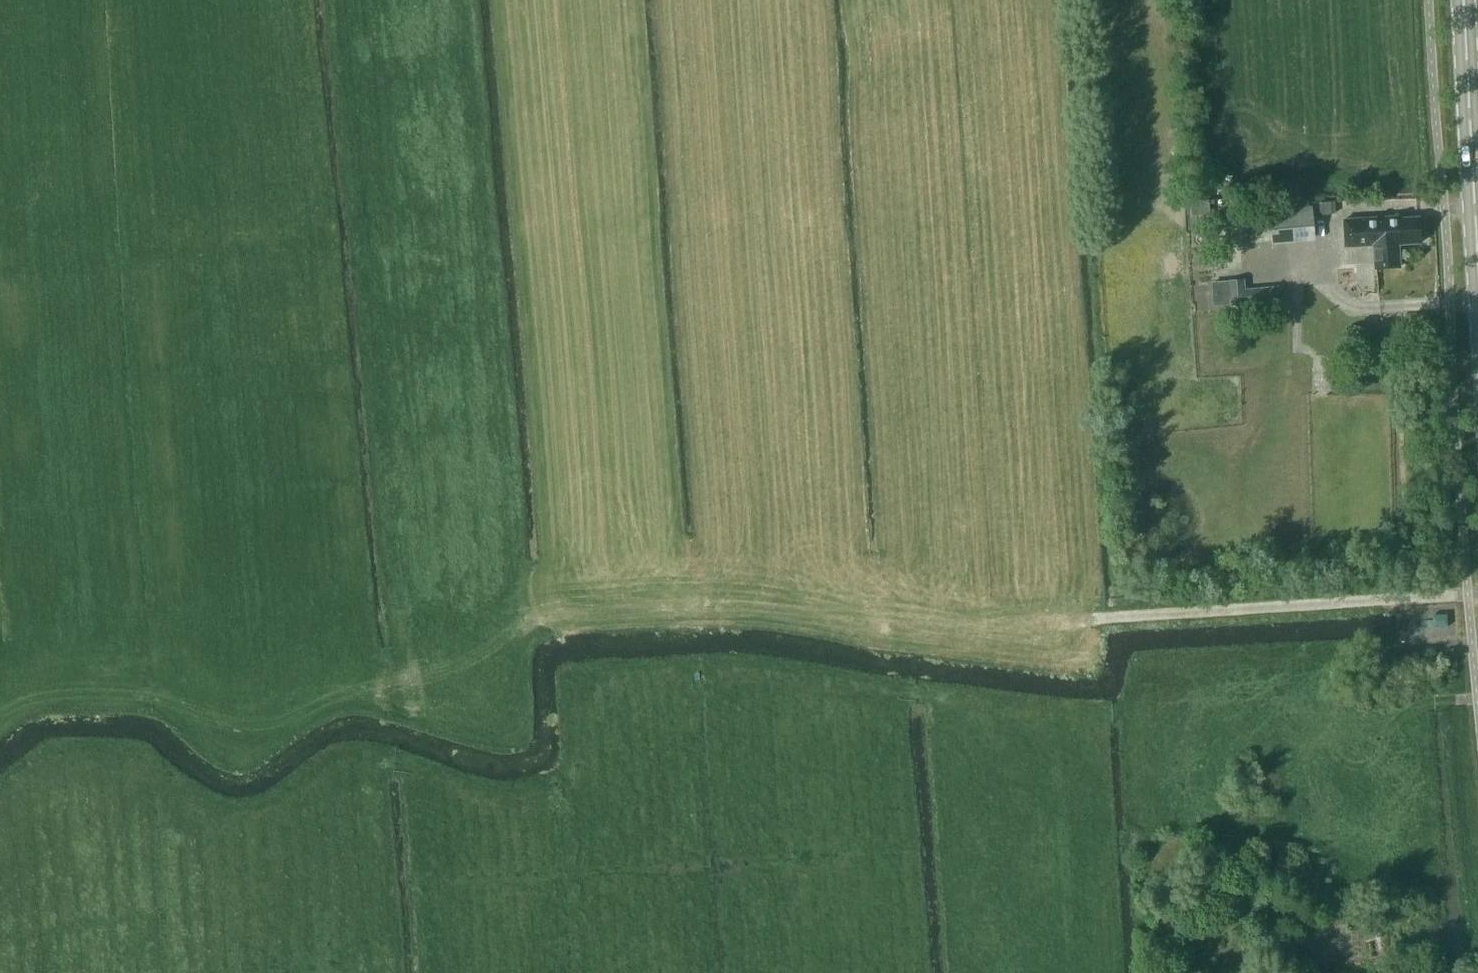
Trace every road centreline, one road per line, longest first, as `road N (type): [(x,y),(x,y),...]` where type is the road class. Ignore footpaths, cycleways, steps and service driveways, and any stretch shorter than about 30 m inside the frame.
road 1 (primary): [(1477,239),(1465,0)]

